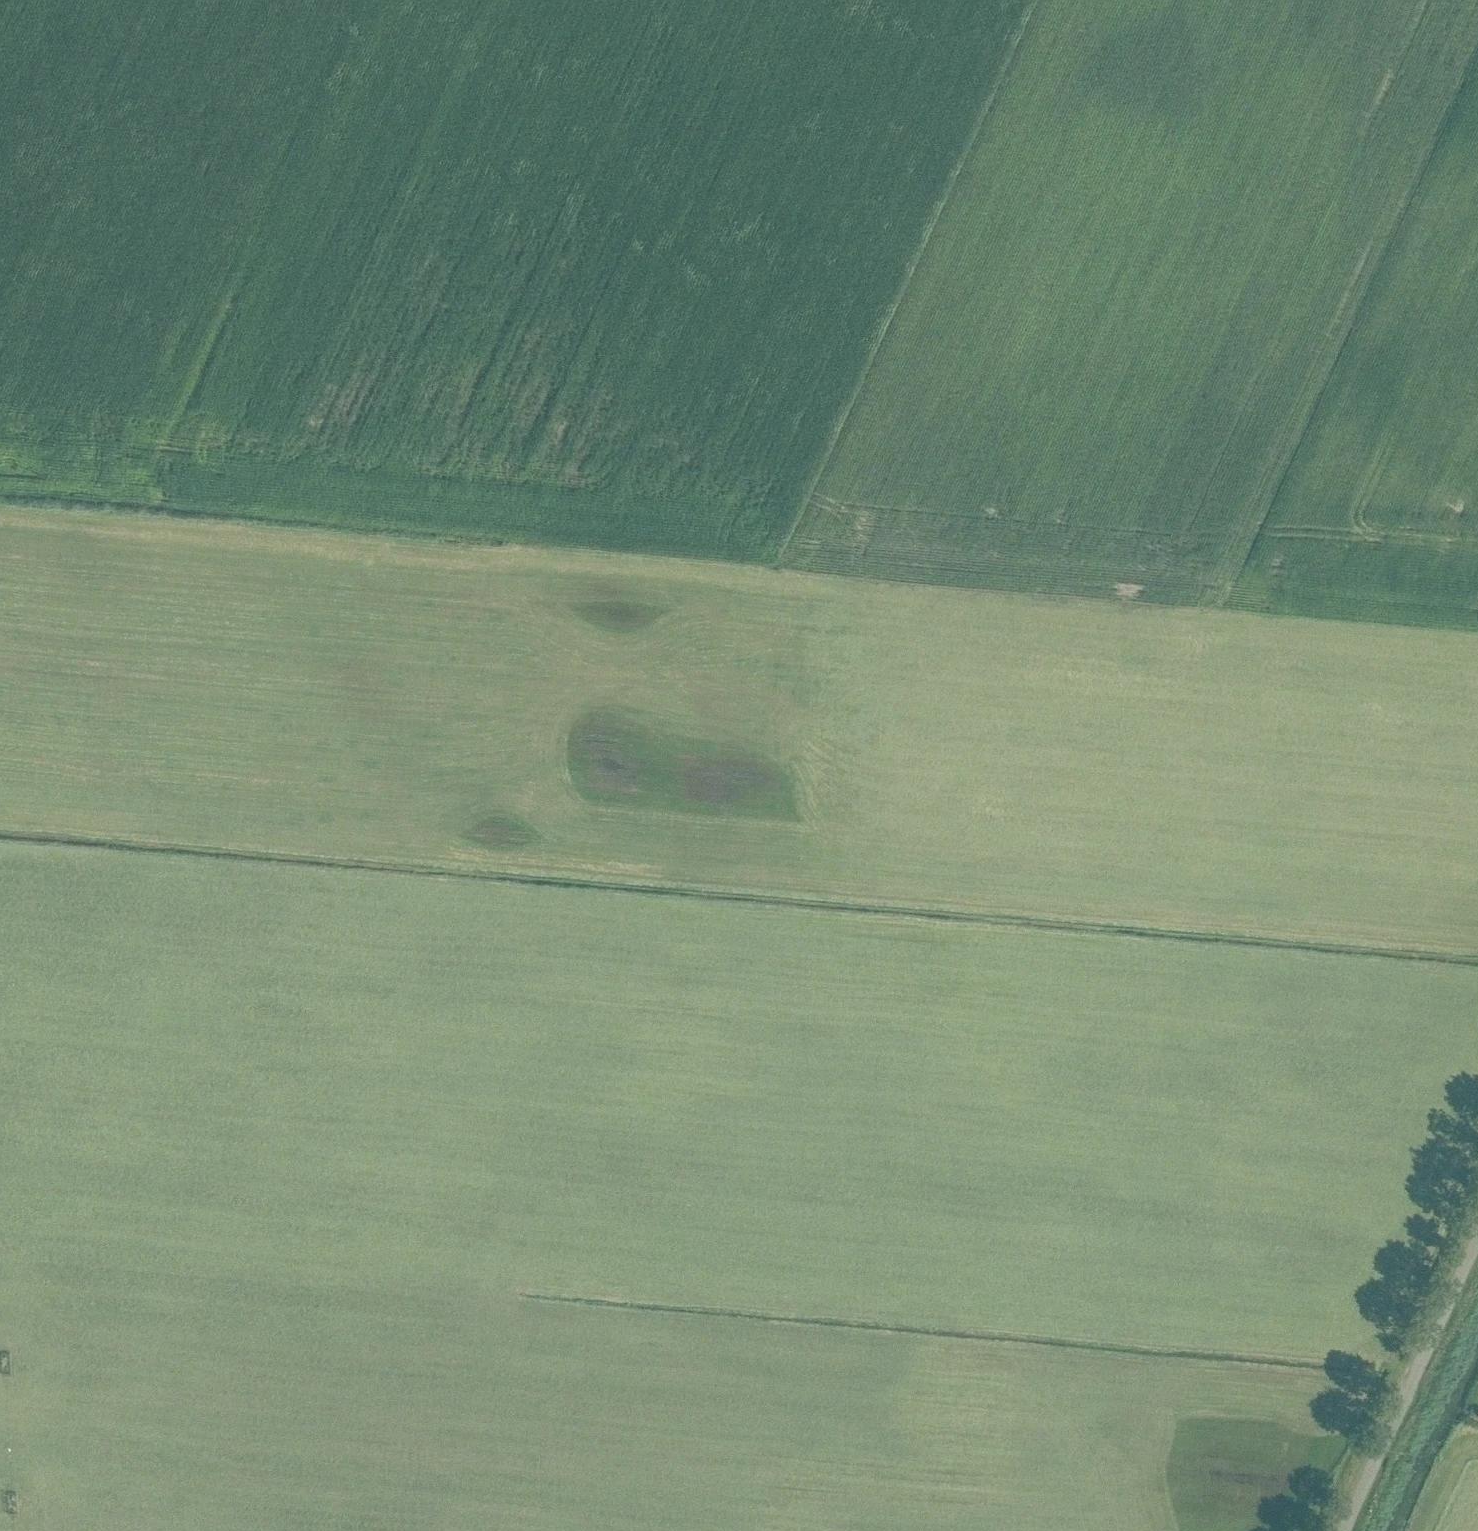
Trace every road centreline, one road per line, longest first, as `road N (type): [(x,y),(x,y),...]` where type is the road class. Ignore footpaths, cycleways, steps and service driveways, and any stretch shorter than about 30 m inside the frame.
road 1 (unclassified): [(1348,1530),(1477,1251)]

